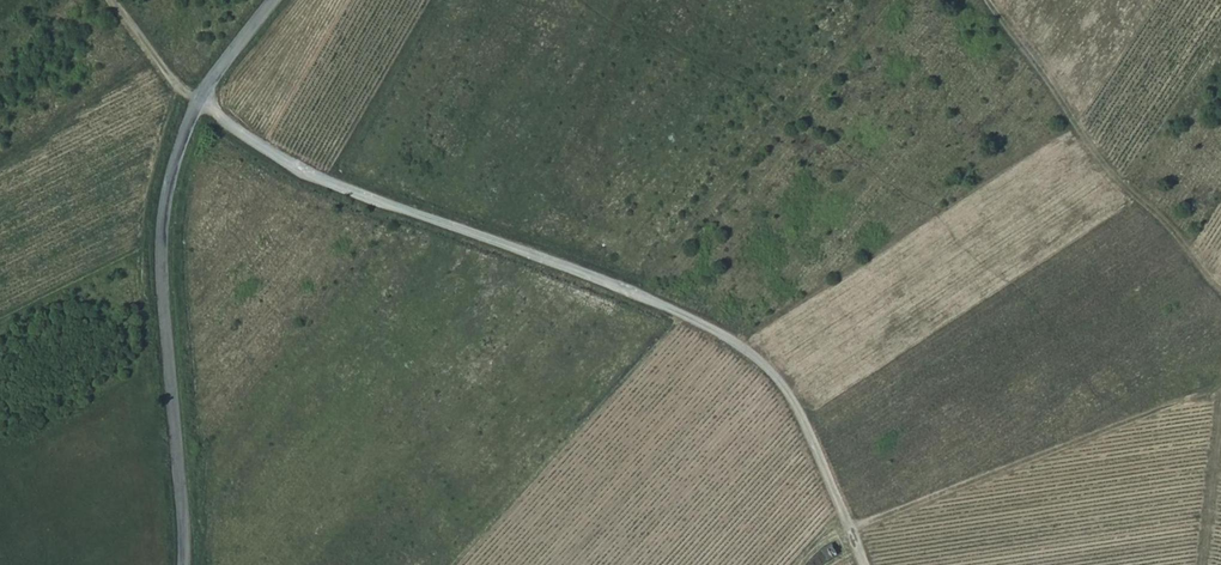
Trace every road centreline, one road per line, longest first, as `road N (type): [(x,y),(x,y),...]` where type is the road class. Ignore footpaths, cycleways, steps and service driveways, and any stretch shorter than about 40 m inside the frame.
road 1 (track): [(119,0),(197,103),(308,175),(633,296),(743,353),(777,382),(804,426),(863,564)]
road 2 (unclassified): [(185,564),(162,286),(165,213),(197,103),(278,0)]
road 3 (track): [(985,0),(1128,188),(1220,288)]

